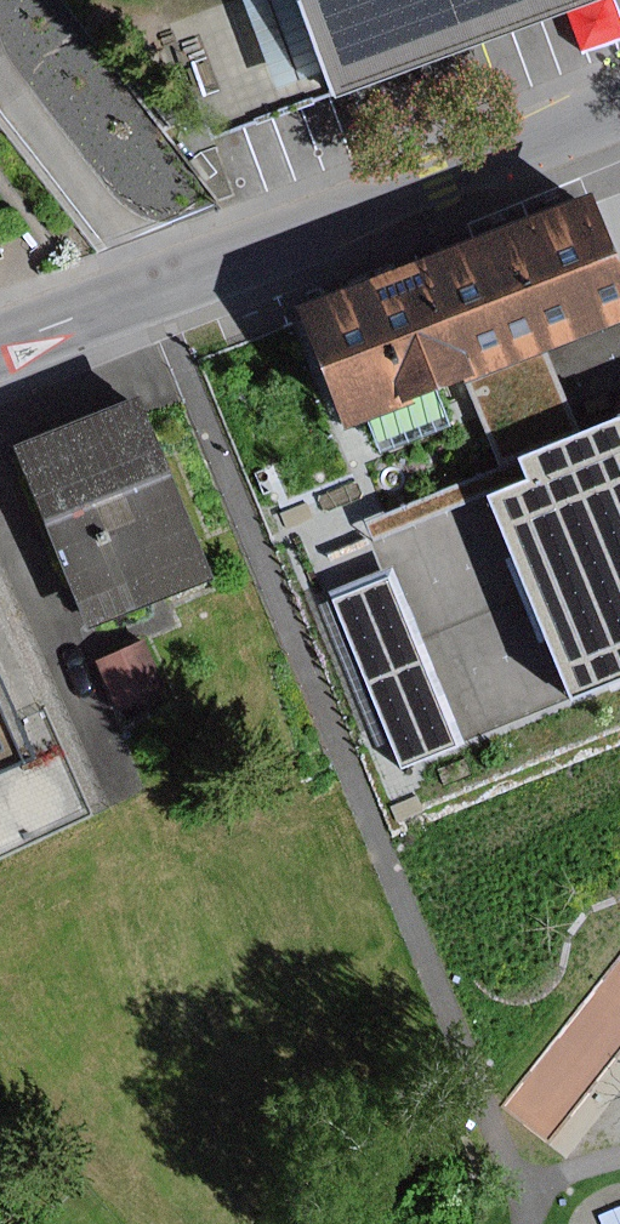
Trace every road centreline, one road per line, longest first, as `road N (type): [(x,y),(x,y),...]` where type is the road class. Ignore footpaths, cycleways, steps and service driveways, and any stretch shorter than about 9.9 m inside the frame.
road 1 (residential): [(0,349),(619,112)]

